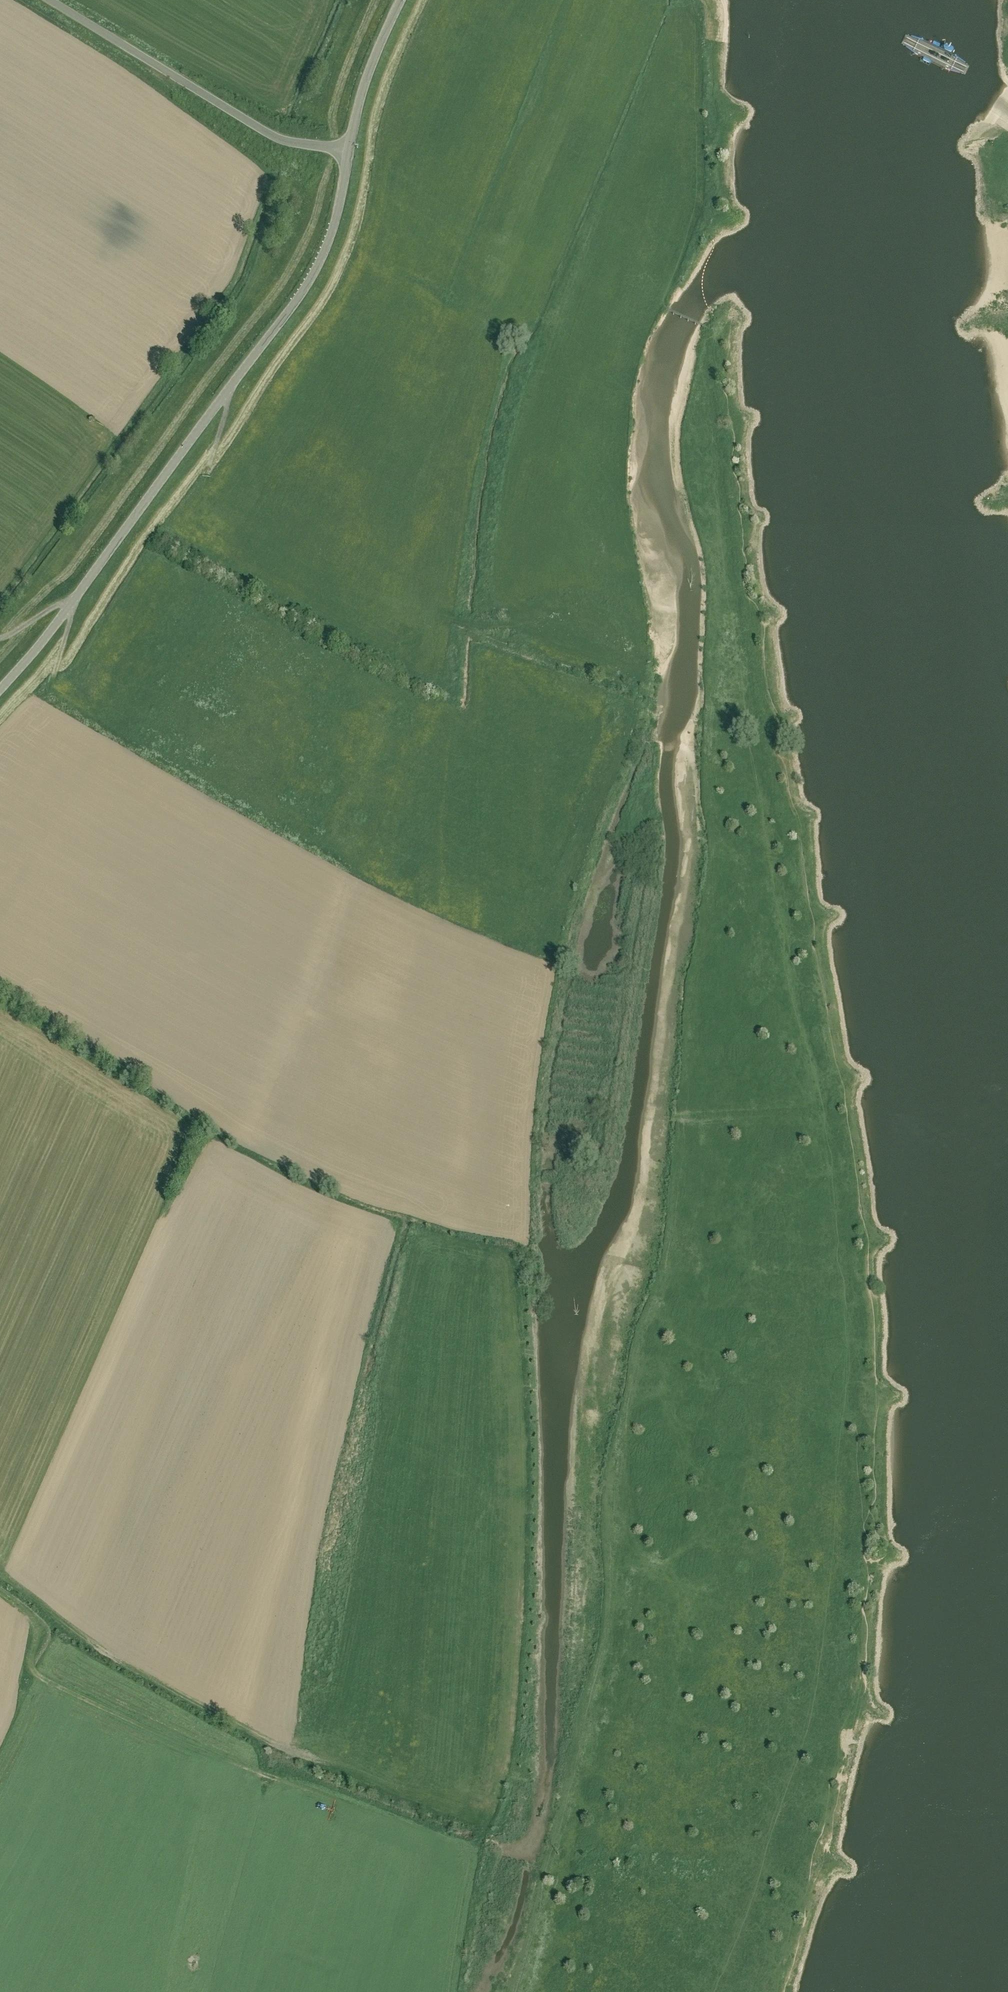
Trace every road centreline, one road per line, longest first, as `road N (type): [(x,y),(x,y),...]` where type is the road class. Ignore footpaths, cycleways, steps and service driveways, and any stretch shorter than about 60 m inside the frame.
road 1 (tertiary): [(0,689),(305,291),(328,243),(349,150)]
road 2 (unclassified): [(349,150),(277,138),(51,0)]
road 3 (tertiary): [(349,150),(364,83),(401,0)]

